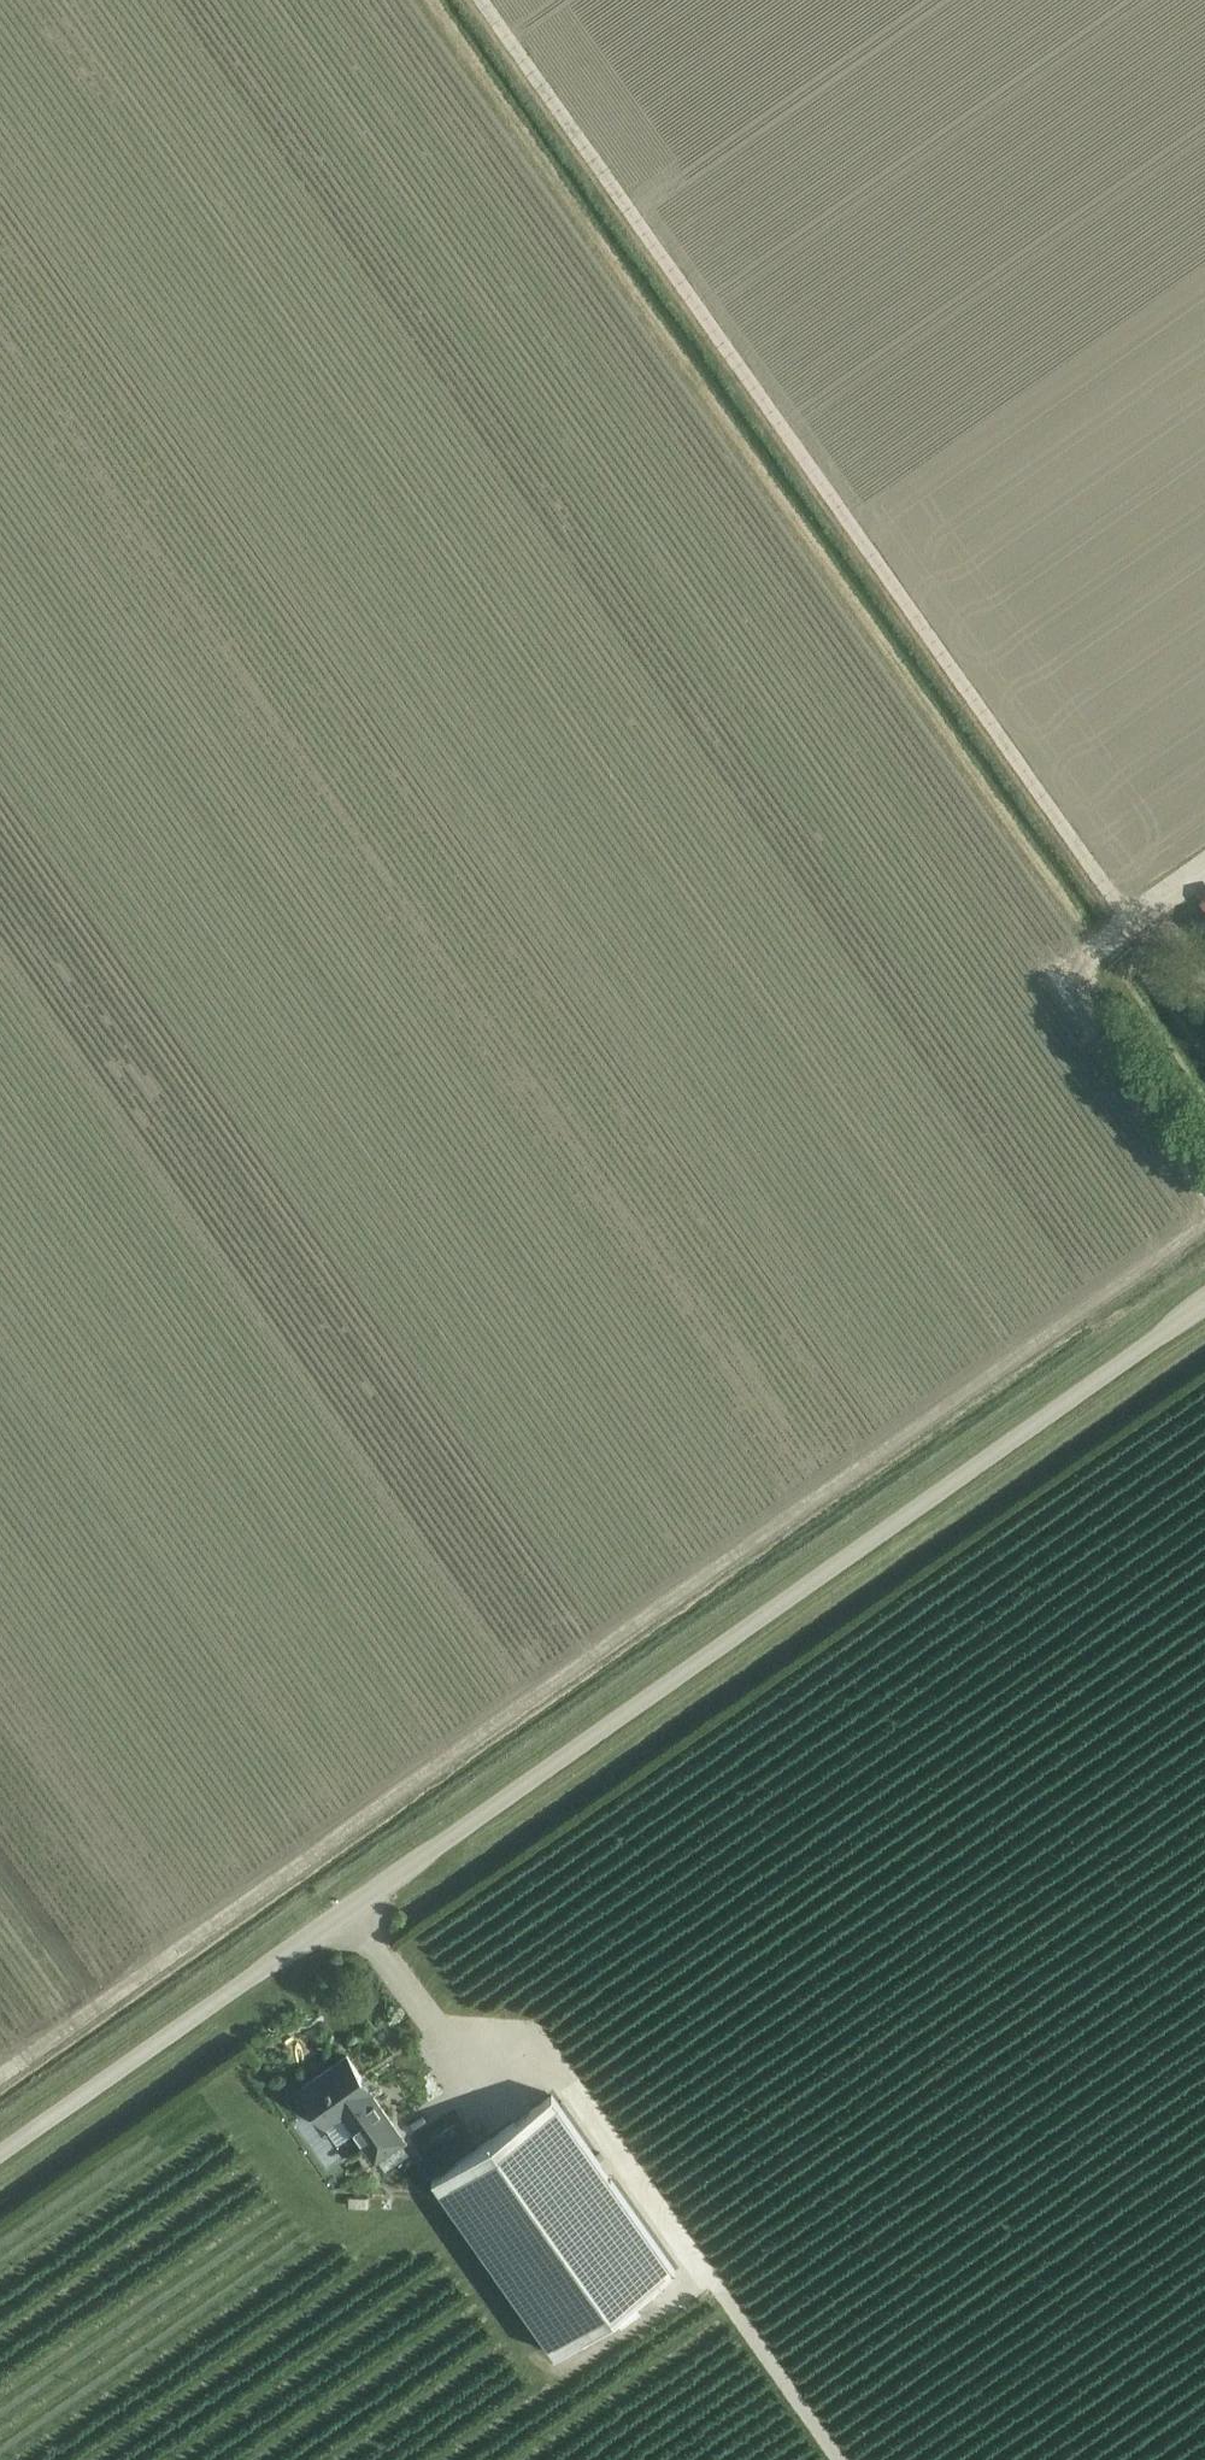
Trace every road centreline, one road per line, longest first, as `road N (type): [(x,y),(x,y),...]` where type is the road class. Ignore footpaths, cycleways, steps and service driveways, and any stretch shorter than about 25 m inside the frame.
road 1 (unclassified): [(1204,1304),(0,2157)]
road 2 (track): [(479,0),(1131,925)]

